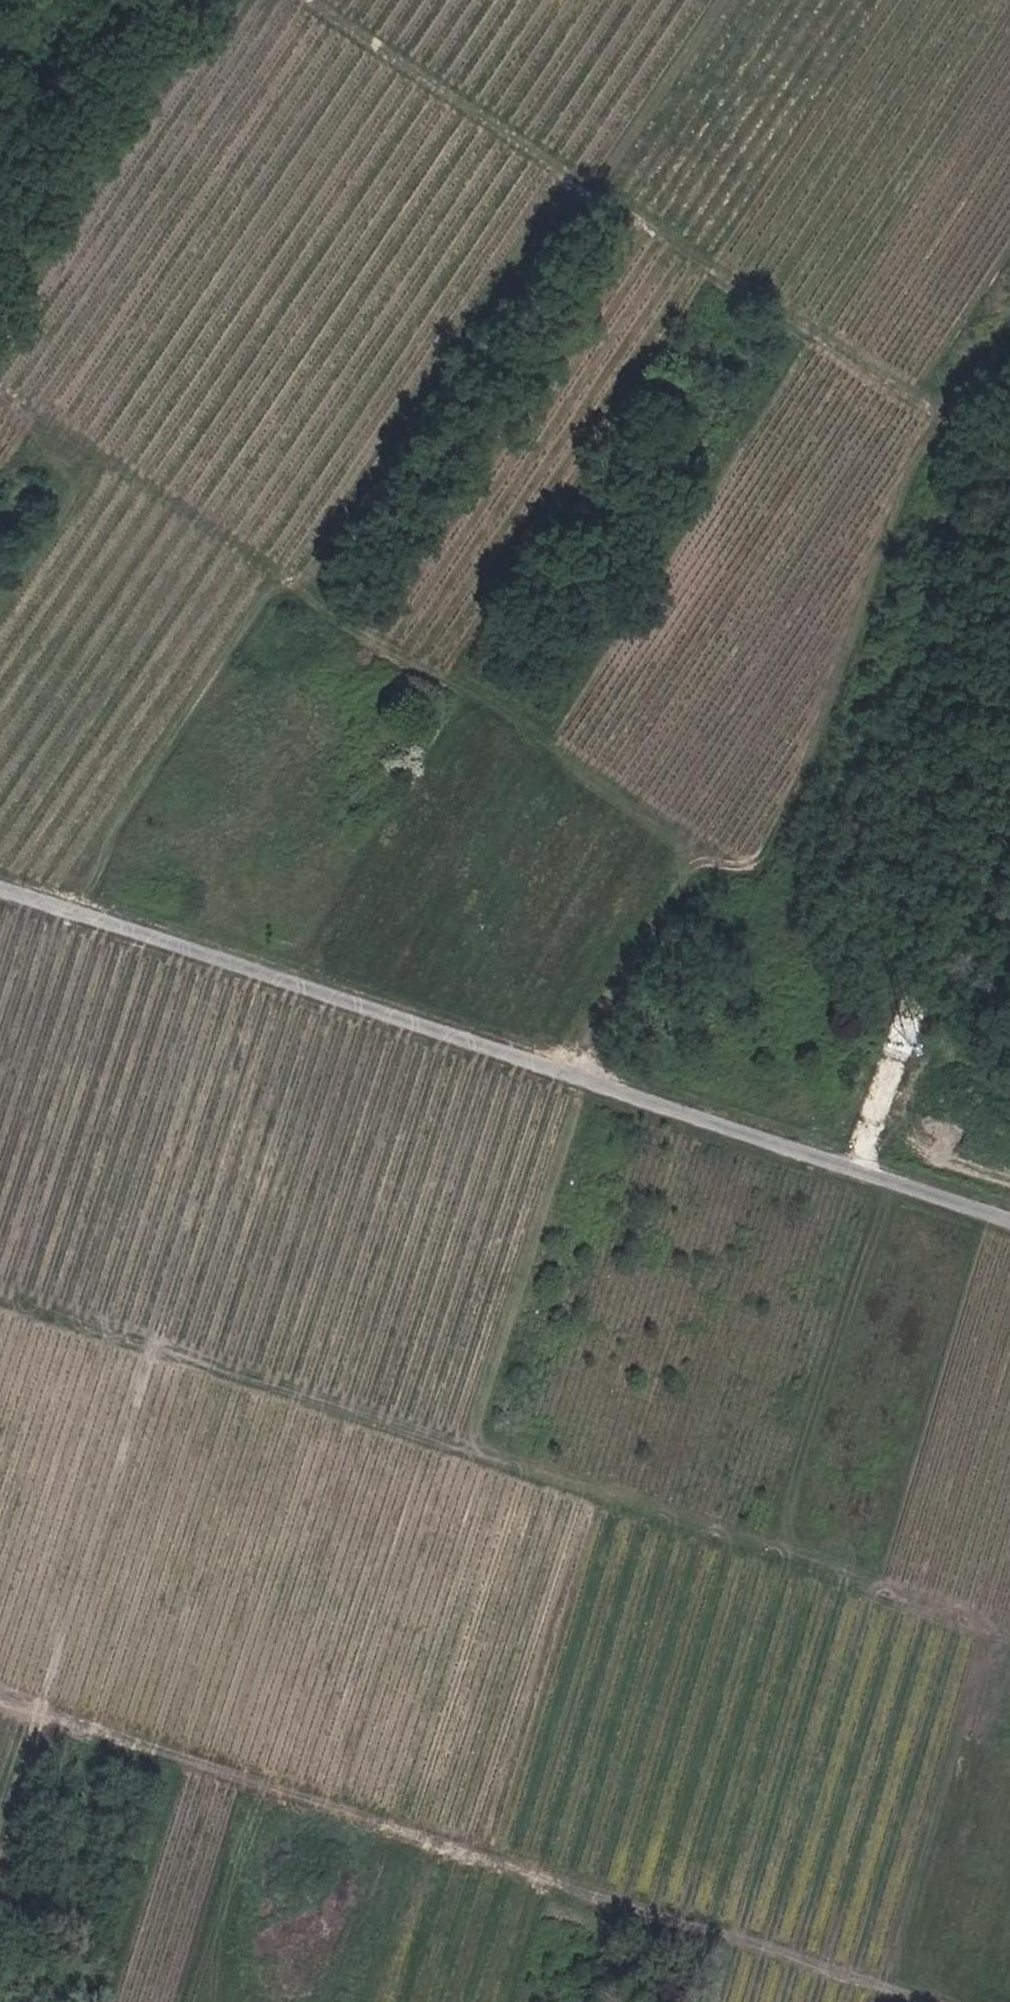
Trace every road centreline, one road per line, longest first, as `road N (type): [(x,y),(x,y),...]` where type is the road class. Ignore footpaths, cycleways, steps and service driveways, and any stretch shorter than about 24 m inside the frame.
road 1 (unclassified): [(0,887),(1009,1218)]
road 2 (track): [(1009,471),(832,343),(298,0)]

